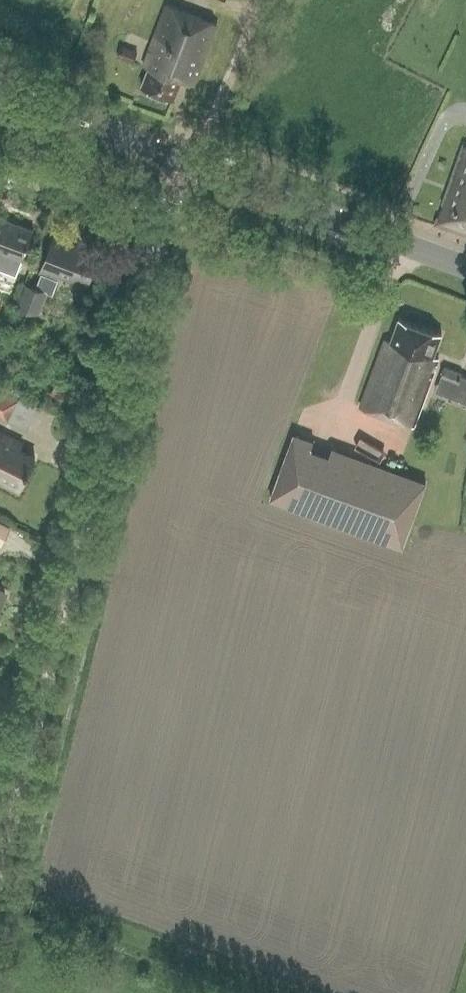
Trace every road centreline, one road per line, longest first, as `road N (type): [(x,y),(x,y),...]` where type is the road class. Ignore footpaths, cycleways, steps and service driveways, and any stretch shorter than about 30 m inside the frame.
road 1 (track): [(161,231),(0,856)]
road 2 (secondary): [(465,268),(189,160)]
road 3 (secondary): [(189,160),(0,89)]
road 4 (track): [(263,0),(189,160)]
road 5 (unclassified): [(0,171),(161,231)]

